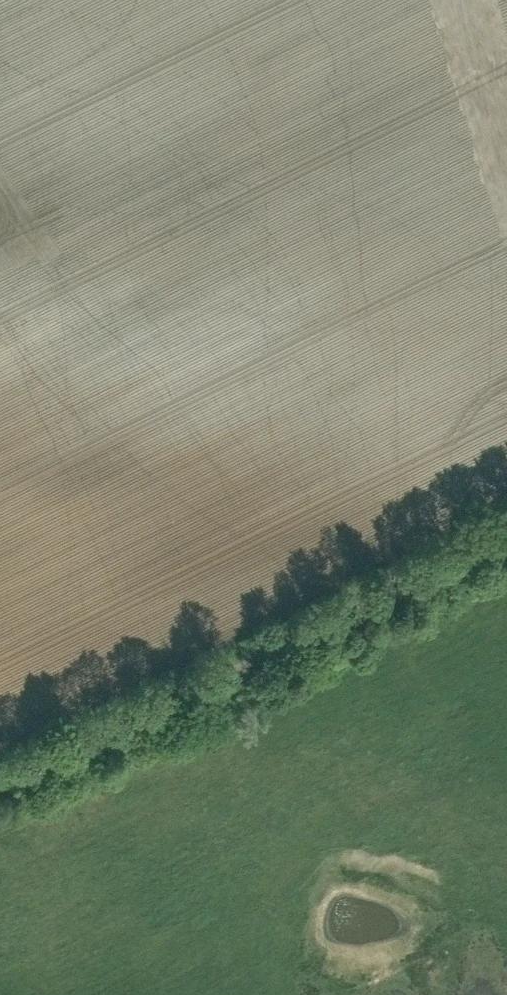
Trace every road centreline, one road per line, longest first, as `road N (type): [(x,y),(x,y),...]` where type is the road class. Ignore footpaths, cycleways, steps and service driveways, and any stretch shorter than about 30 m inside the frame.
road 1 (track): [(506,542),(0,791)]

